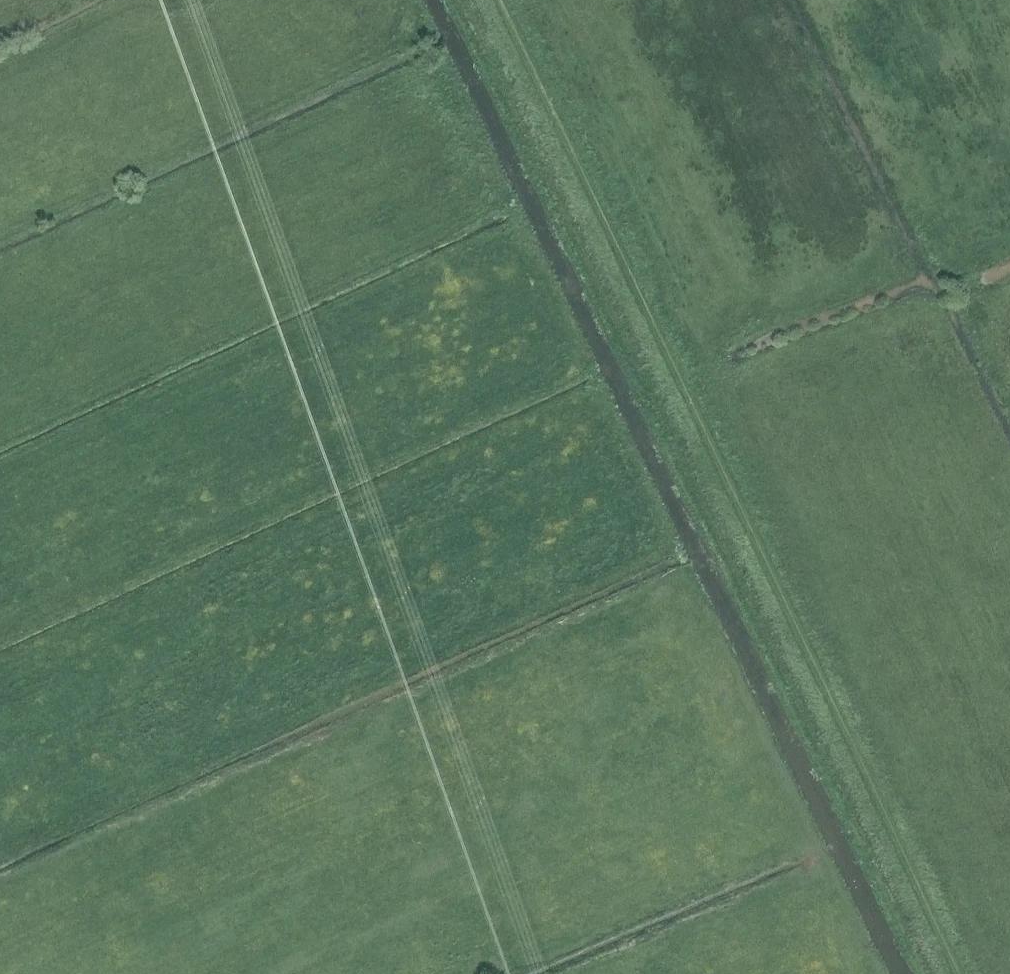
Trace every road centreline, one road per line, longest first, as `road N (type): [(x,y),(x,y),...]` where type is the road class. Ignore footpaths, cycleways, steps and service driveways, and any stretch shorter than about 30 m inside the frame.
road 1 (track): [(494,0),(962,973)]

